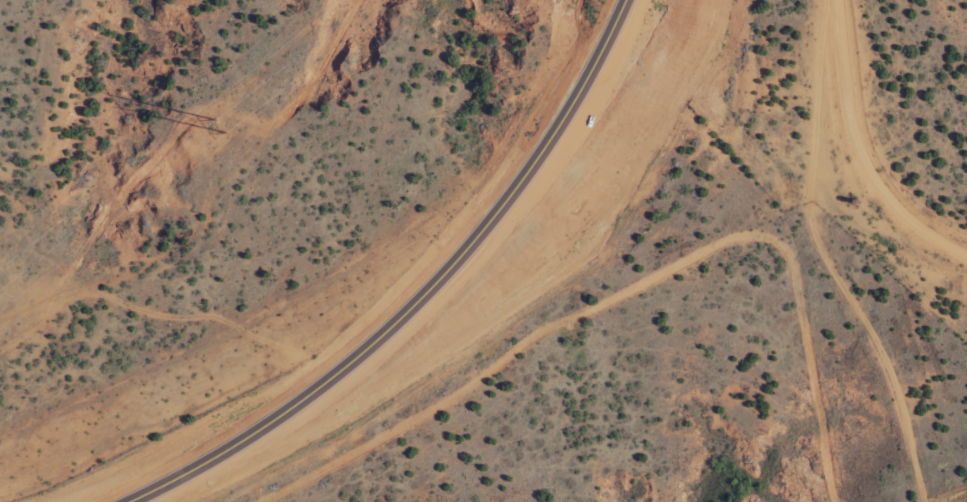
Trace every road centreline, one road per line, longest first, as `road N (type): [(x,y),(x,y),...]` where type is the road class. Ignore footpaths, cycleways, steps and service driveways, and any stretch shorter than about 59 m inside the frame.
road 1 (secondary): [(693,0),(672,59),(610,167),(505,278),(374,362),(96,501)]
road 2 (residential): [(819,501),(776,312),(745,276),(688,281),(281,501)]
road 3 (residential): [(966,233),(889,178),(848,168)]

